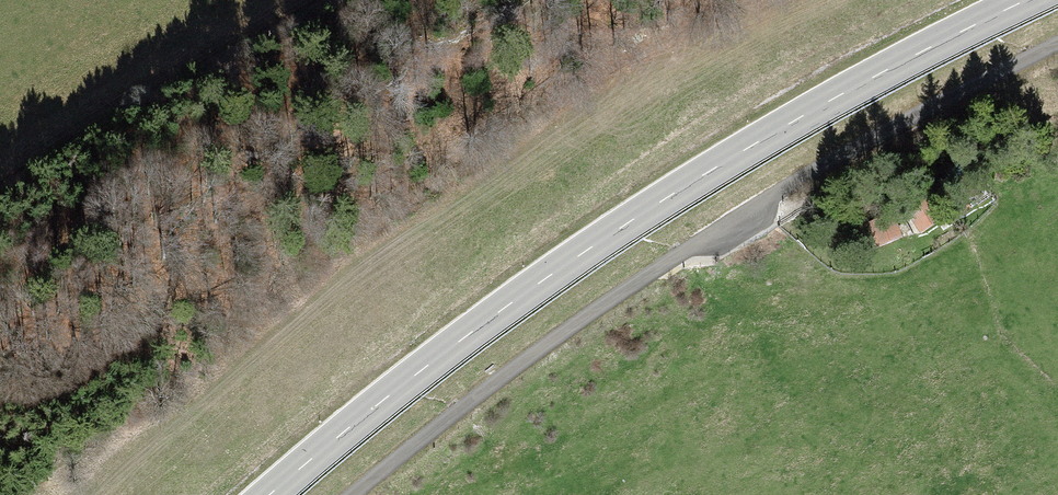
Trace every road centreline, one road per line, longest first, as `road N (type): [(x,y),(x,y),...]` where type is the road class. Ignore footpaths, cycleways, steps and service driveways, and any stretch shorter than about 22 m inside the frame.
road 1 (primary): [(1026,0),(836,97),(620,228),(396,390),(271,494)]
road 2 (track): [(1057,47),(923,108),(727,225),(356,494)]
road 3 (track): [(0,193),(327,0)]

